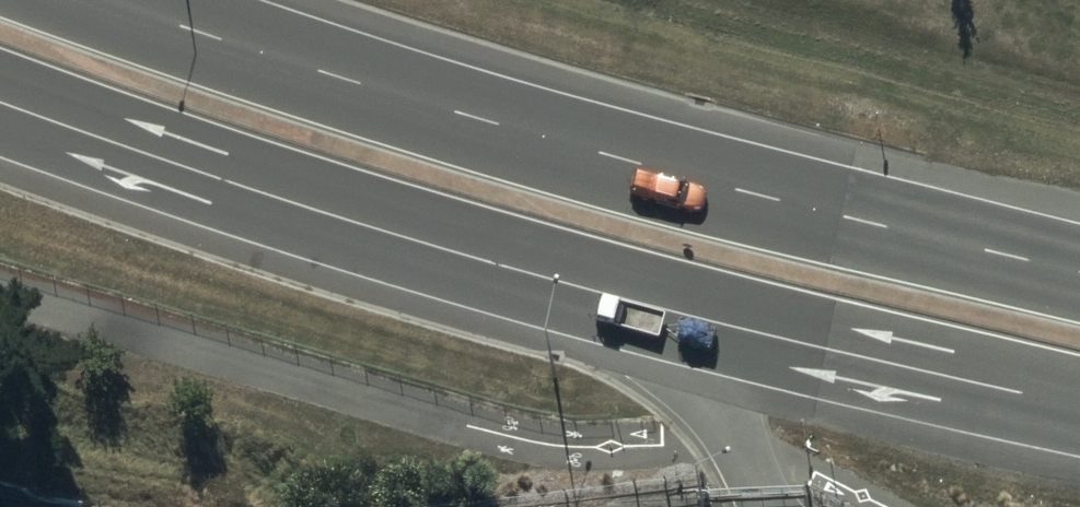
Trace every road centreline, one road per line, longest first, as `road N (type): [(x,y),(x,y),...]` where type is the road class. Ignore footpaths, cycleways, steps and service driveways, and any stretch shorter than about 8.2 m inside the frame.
road 1 (primary): [(98,0),(429,108),(748,196),(1079,271)]
road 2 (primary): [(650,306),(216,180),(0,101)]
road 3 (primary): [(1079,408),(650,306)]
road 4 (primary): [(765,506),(719,396),(650,306)]

